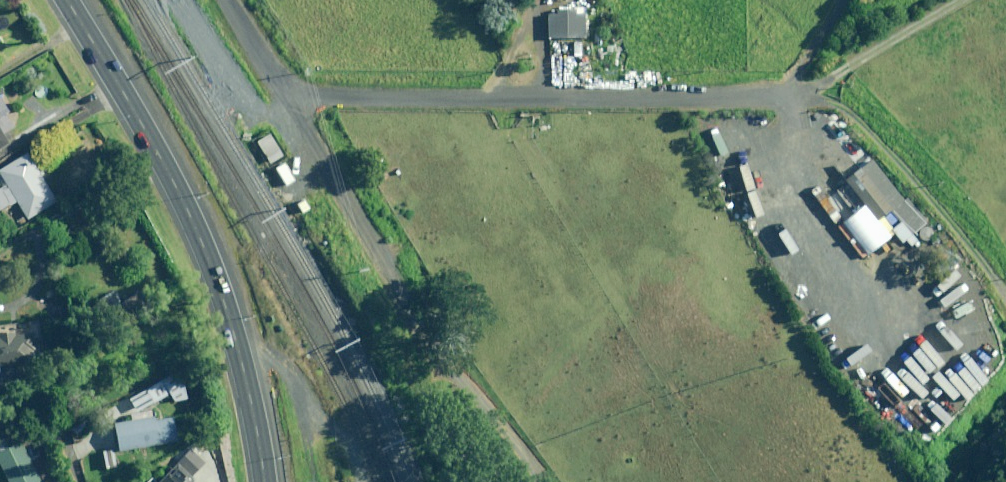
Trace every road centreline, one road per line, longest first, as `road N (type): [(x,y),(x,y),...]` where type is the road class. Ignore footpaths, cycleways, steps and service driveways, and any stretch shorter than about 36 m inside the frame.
road 1 (trunk): [(264,481),(230,323),(203,245),(65,0)]
road 2 (unclassified): [(455,370),(423,330),(300,121),(297,93)]
road 3 (track): [(1005,299),(925,196),(827,98)]
road 4 (track): [(803,98),(975,0)]
road 5 (track): [(552,481),(455,370)]

